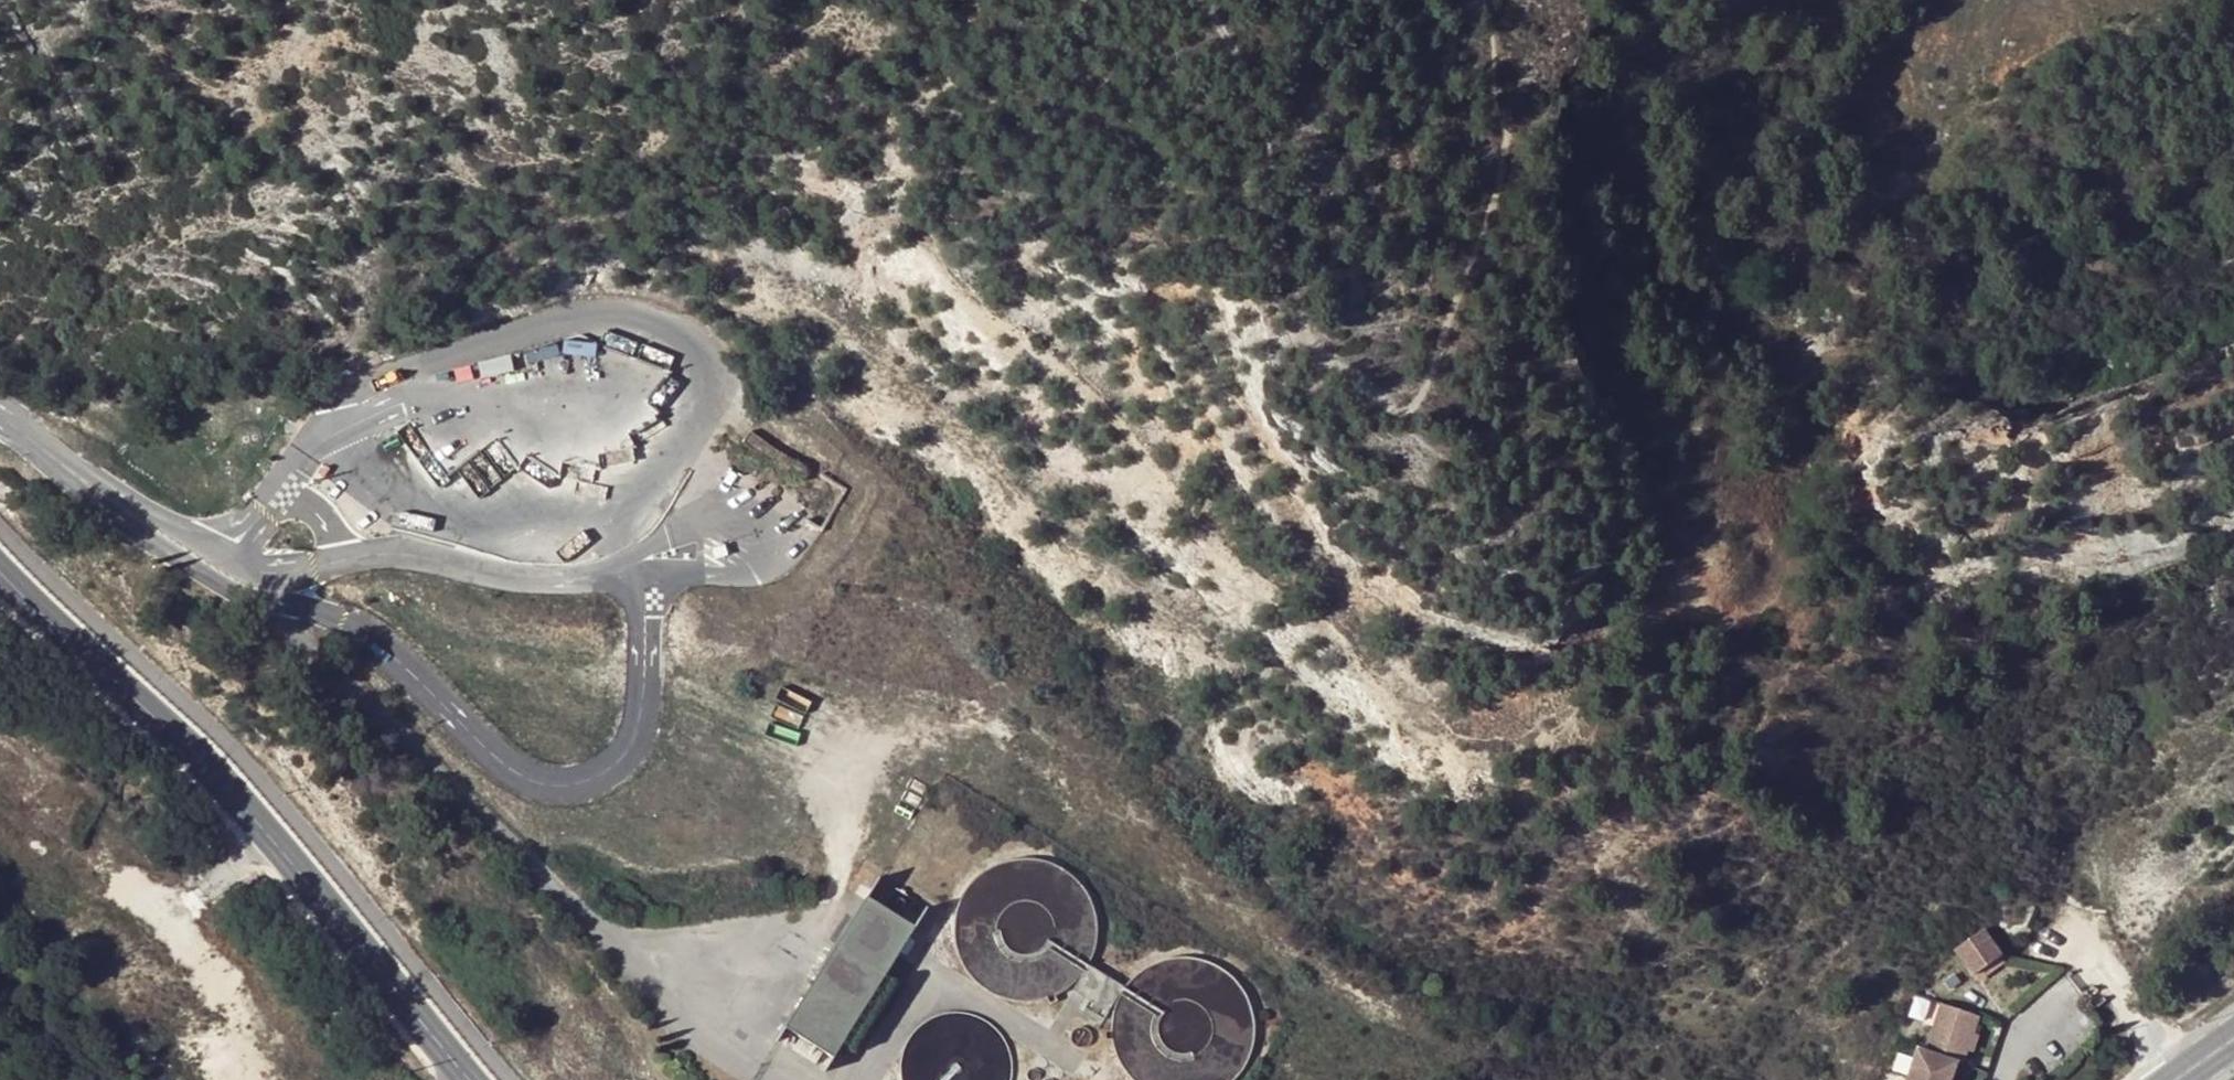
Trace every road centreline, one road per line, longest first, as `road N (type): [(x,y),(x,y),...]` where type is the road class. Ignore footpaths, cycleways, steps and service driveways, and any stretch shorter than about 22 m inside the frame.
road 1 (secondary): [(0,566),(146,707),(477,1079)]

